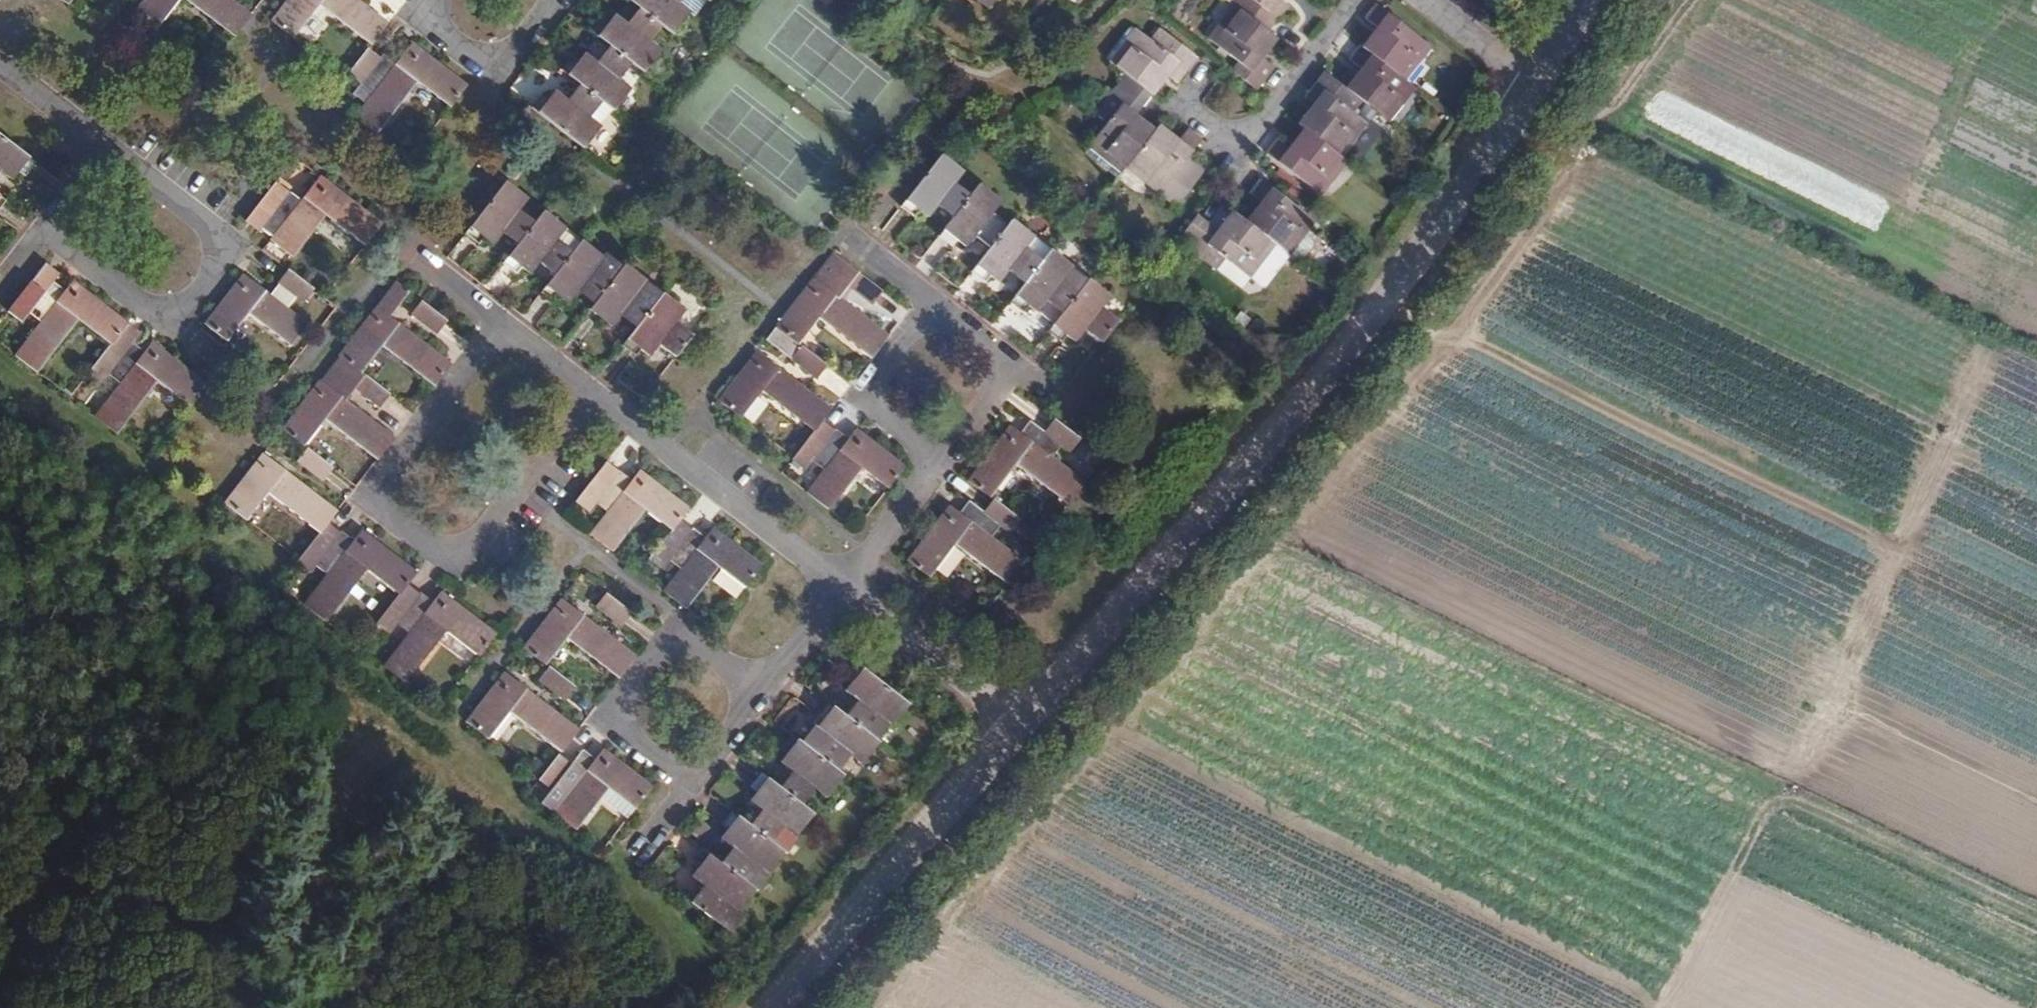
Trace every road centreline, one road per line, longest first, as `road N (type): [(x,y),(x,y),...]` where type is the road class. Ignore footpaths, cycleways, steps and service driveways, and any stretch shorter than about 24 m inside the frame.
road 1 (unclassified): [(774,1007),(1295,411),(1464,189),(1586,0)]
road 2 (track): [(1661,1007),(1756,845),(1236,595)]
road 3 (track): [(1373,308),(1861,548),(1814,660)]
road 4 (track): [(1116,732),(1279,546),(1437,336)]
road 5 (track): [(1512,117),(1543,125),(1601,114),(1685,0)]

